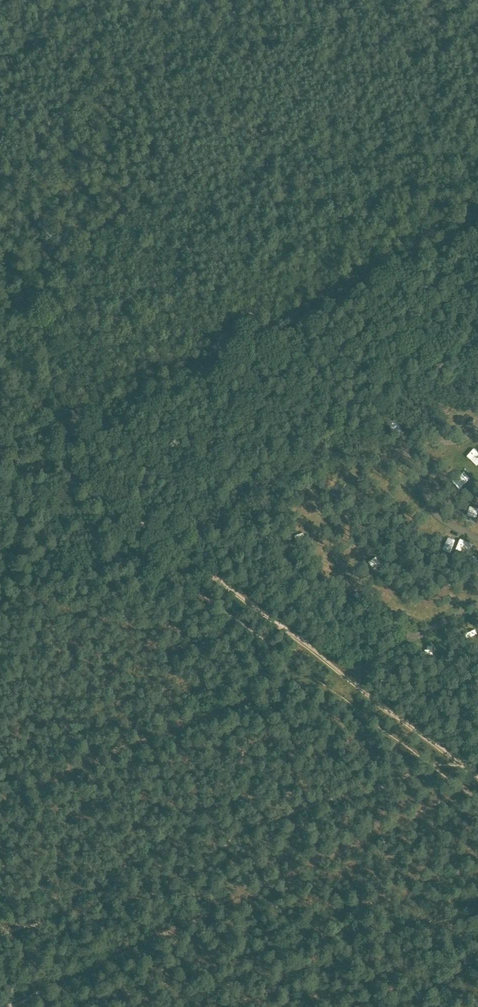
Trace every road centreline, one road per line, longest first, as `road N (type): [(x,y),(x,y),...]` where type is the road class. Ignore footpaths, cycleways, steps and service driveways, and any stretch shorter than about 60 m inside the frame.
road 1 (track): [(477,801),(37,467)]
road 2 (track): [(0,926),(58,985),(464,790)]
road 3 (track): [(477,949),(365,1006)]

